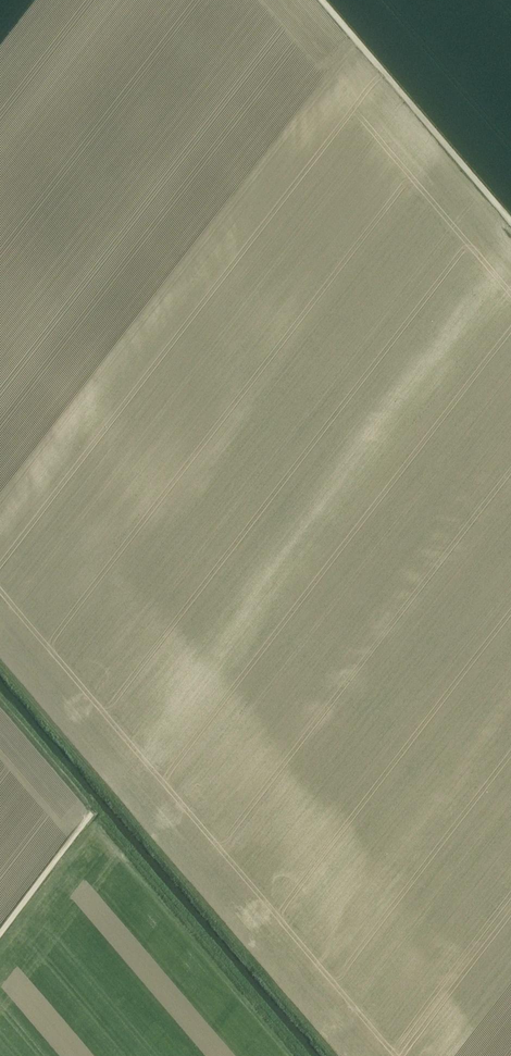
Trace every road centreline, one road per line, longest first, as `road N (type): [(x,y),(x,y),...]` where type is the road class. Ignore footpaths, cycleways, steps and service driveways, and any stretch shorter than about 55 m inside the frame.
road 1 (unclassified): [(510,221),(322,0)]
road 2 (track): [(0,933),(88,817)]

